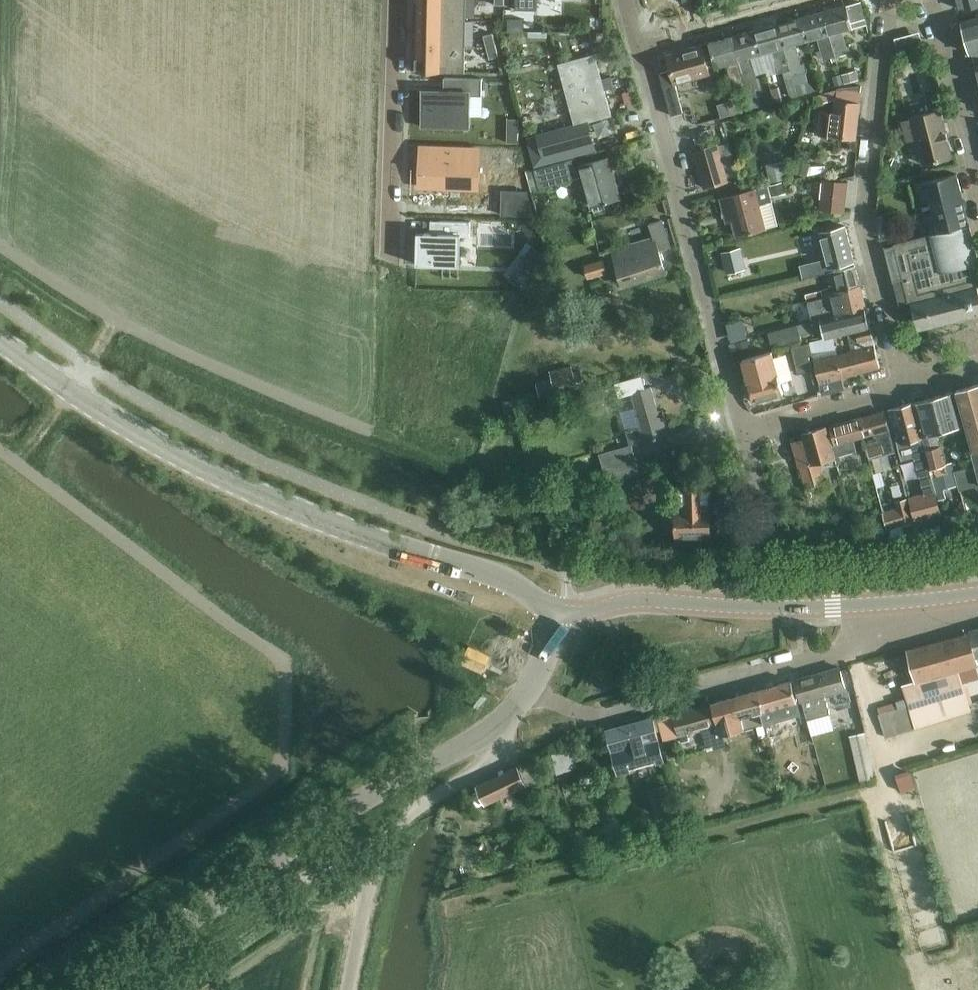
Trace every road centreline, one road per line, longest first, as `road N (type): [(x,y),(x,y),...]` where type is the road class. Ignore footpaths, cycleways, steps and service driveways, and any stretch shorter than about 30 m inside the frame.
road 1 (secondary): [(556,614),(498,575),(354,532),(201,467),(91,402),(0,333)]
road 2 (residential): [(533,699),(614,715),(910,625),(925,616),(927,599)]
road 3 (residential): [(742,430),(638,46)]
road 4 (residential): [(904,385),(863,222),(892,0)]
road 5 (secondary): [(556,614),(633,598),(846,607),(927,599)]
road 6 (unclassified): [(496,723),(327,823),(223,900)]
road 7 (residential): [(396,0),(390,263)]
road 8 (unclassified): [(366,881),(384,834),(405,813),(447,792),(496,748),(496,723)]
road 9 (residential): [(771,537),(794,549),(898,545),(977,525)]
road 10 (residential): [(977,176),(933,0)]
road 11 (residential): [(638,46),(804,0)]
road 12 (residential): [(742,430),(904,385)]
road 13 (unclassified): [(95,989),(223,900)]
road 14 (unclassified): [(223,900),(341,864),(366,881)]

